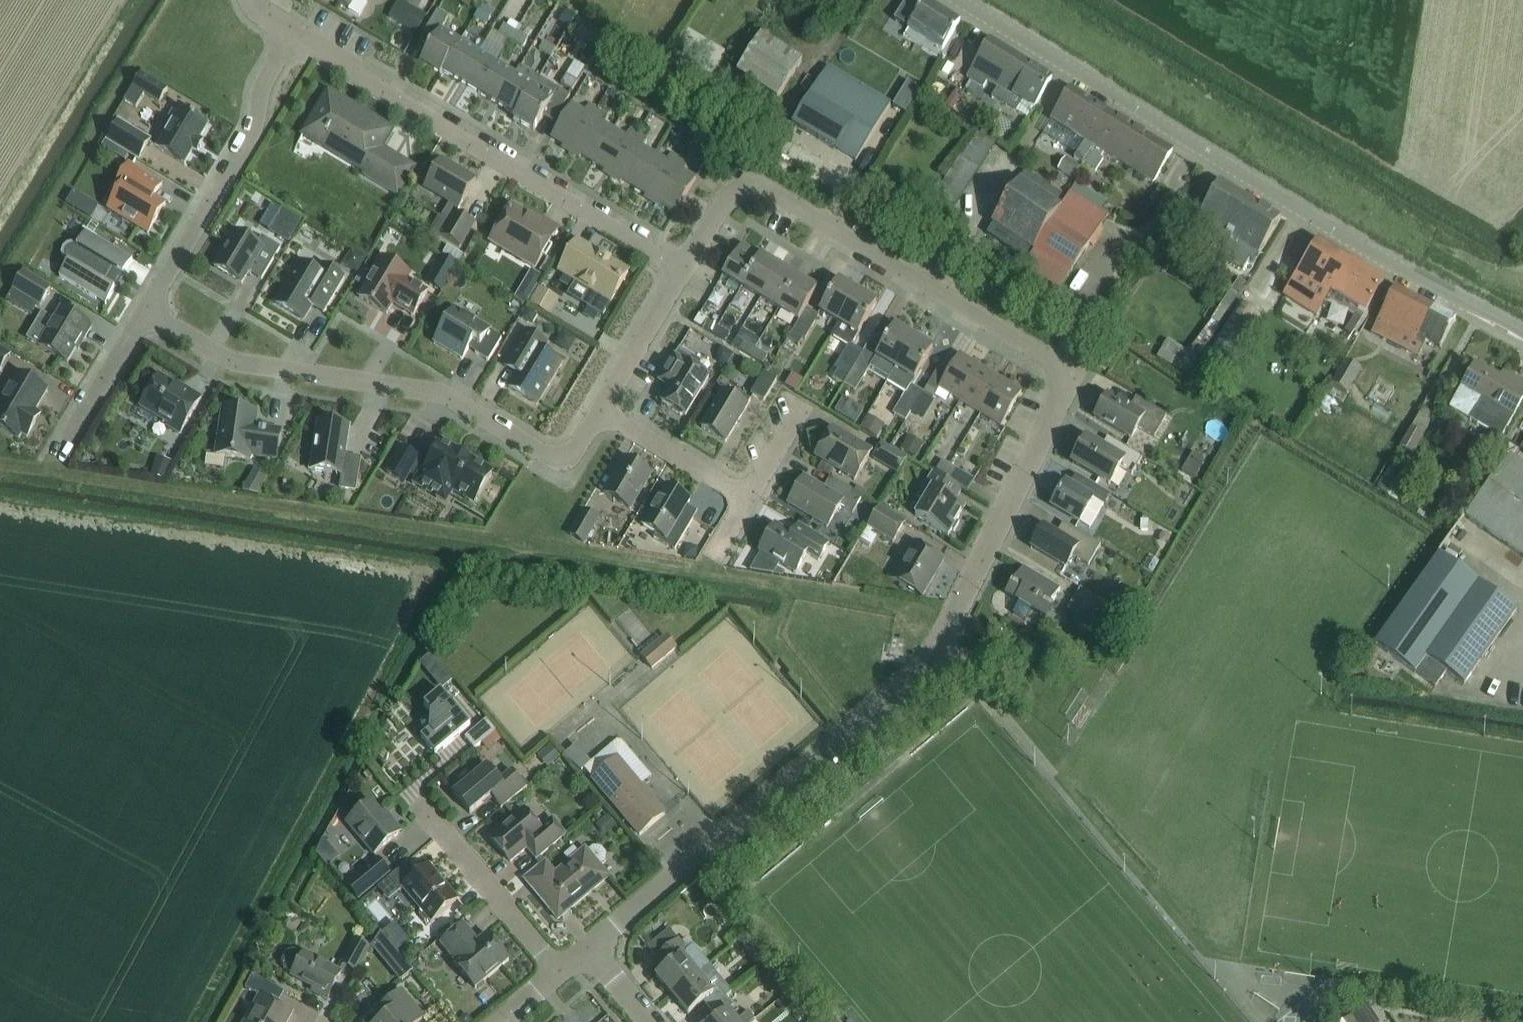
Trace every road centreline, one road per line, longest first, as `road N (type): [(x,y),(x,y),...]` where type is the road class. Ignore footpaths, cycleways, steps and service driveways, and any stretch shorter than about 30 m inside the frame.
road 1 (residential): [(588,948),(918,674),(942,639),(1069,383),(1065,365),(773,192),(743,188),(723,199),(683,266)]
road 2 (tertiary): [(1522,332),(959,0)]
road 3 (residential): [(145,312),(229,359),(434,390),(546,453),(563,456),(579,446),(601,408)]
road 4 (residential): [(683,266),(291,31)]
road 5 (residential): [(145,312),(253,131),(261,84),(291,31)]
road 6 (residential): [(559,969),(419,802)]
road 7 (residential): [(751,498),(601,408)]
road 8 (residential): [(58,455),(145,312)]
road 9 (residential): [(601,408),(683,266)]

